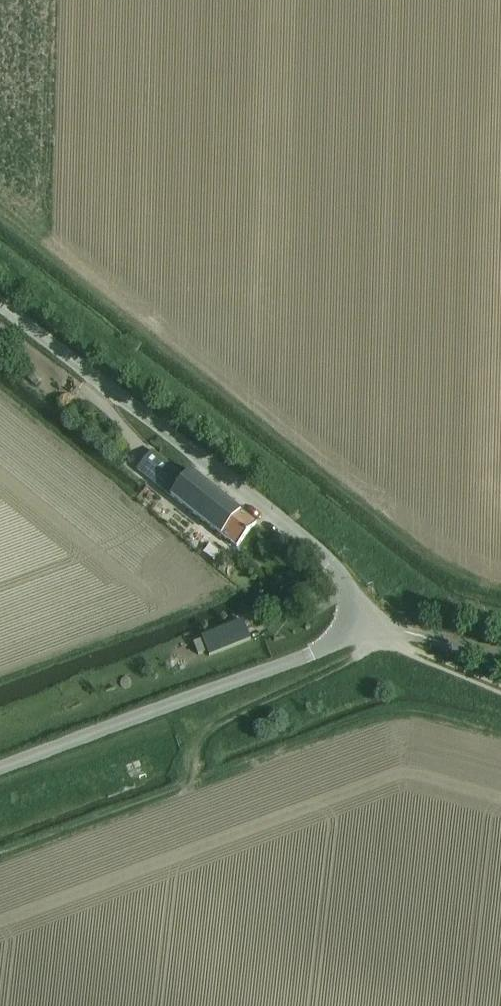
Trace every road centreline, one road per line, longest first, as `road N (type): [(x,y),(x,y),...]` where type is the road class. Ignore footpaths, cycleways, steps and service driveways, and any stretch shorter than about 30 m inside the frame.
road 1 (tertiary): [(0,303),(312,544),(341,575),(353,611),(346,630),(326,648),(0,768)]
road 2 (track): [(500,588),(427,552),(0,211)]
road 3 (track): [(0,265),(201,423)]
road 4 (track): [(500,688),(352,619)]

